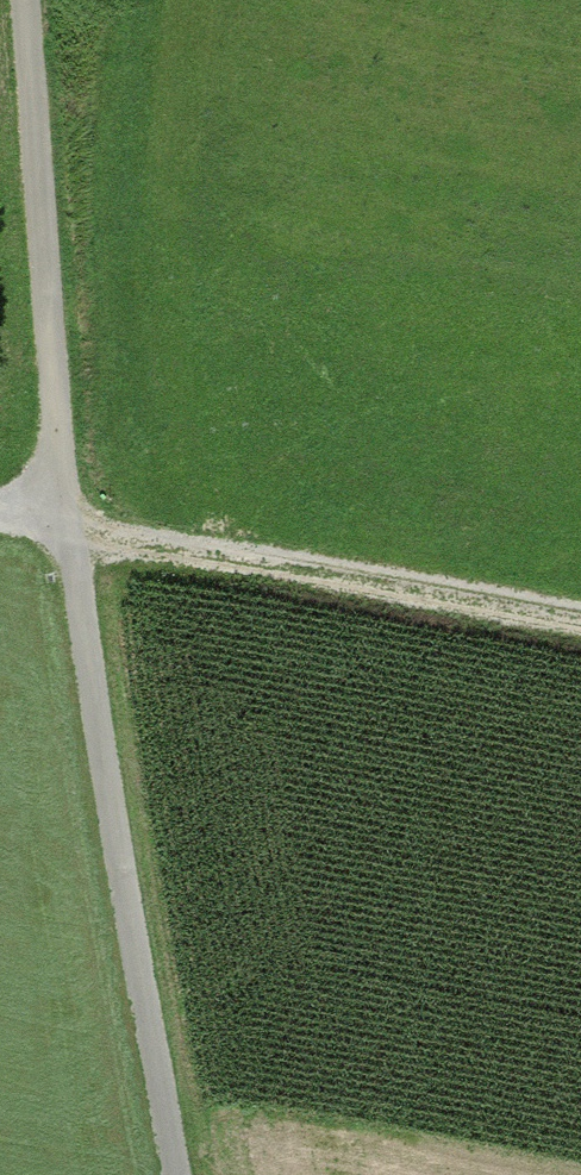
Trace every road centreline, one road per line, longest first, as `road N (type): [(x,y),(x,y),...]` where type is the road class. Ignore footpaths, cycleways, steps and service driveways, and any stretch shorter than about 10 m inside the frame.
road 1 (track): [(34,0),(58,524),(182,1174)]
road 2 (track): [(580,621),(0,511)]

